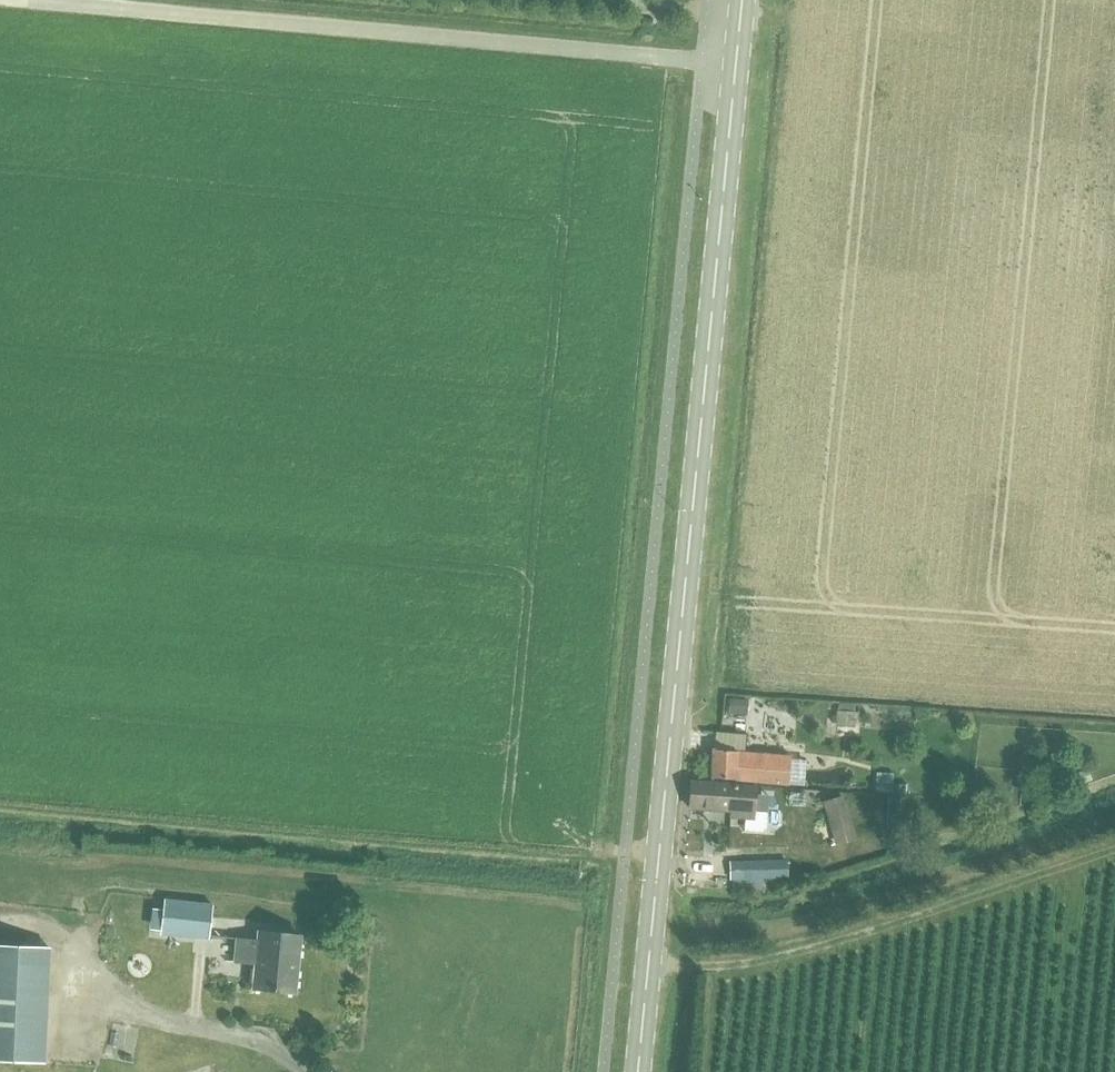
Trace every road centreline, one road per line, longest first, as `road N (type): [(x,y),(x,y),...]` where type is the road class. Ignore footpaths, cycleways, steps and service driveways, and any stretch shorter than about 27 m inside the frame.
road 1 (tertiary): [(634,1071),(743,0)]
road 2 (track): [(737,64),(63,0)]
road 3 (track): [(1114,846),(806,950),(741,963),(648,964)]

